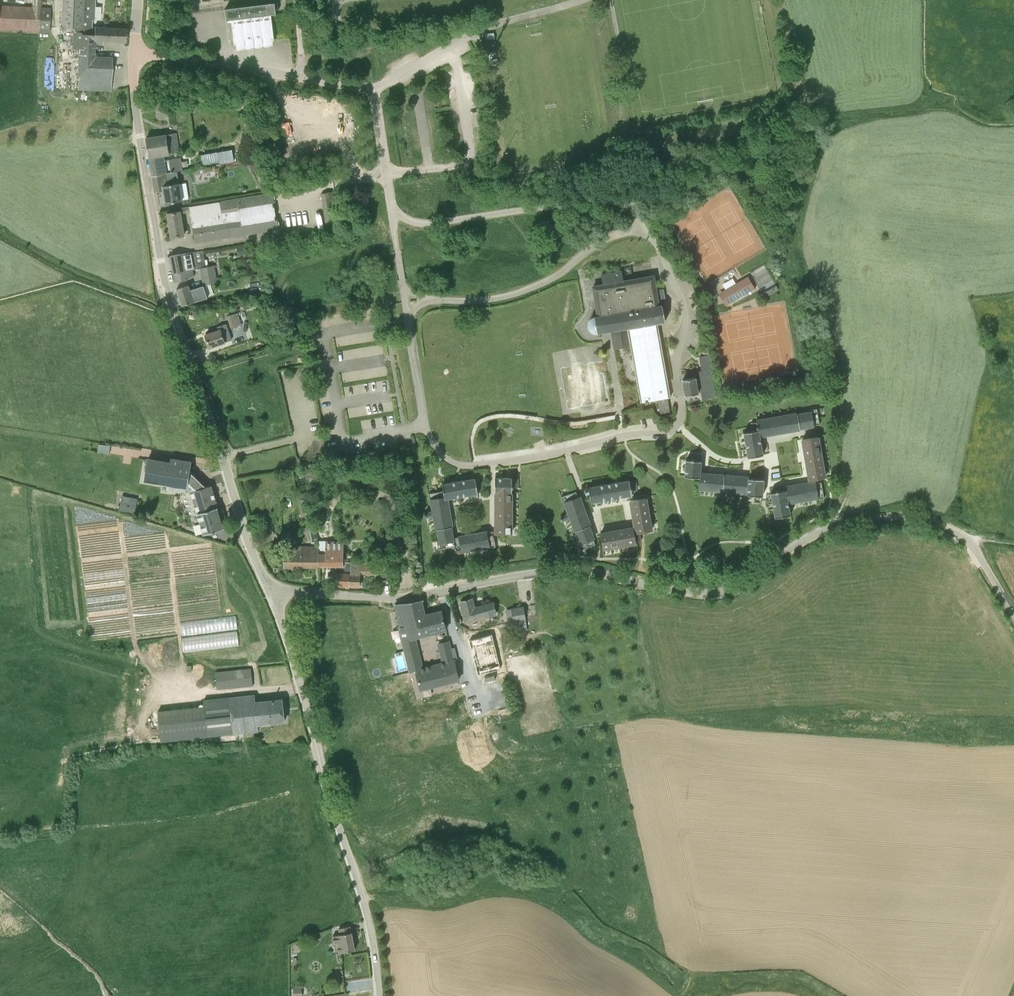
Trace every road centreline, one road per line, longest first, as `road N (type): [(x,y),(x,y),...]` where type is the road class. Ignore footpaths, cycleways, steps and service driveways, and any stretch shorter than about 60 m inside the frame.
road 1 (unclassified): [(1013,614),(968,540),(909,519),(820,531),(720,593),(571,569),(395,599),(272,593)]
road 2 (unclassified): [(272,593),(165,285),(134,52)]
road 3 (unclassified): [(378,995),(368,918),(272,593)]
road 4 (residential): [(373,89),(134,52)]

